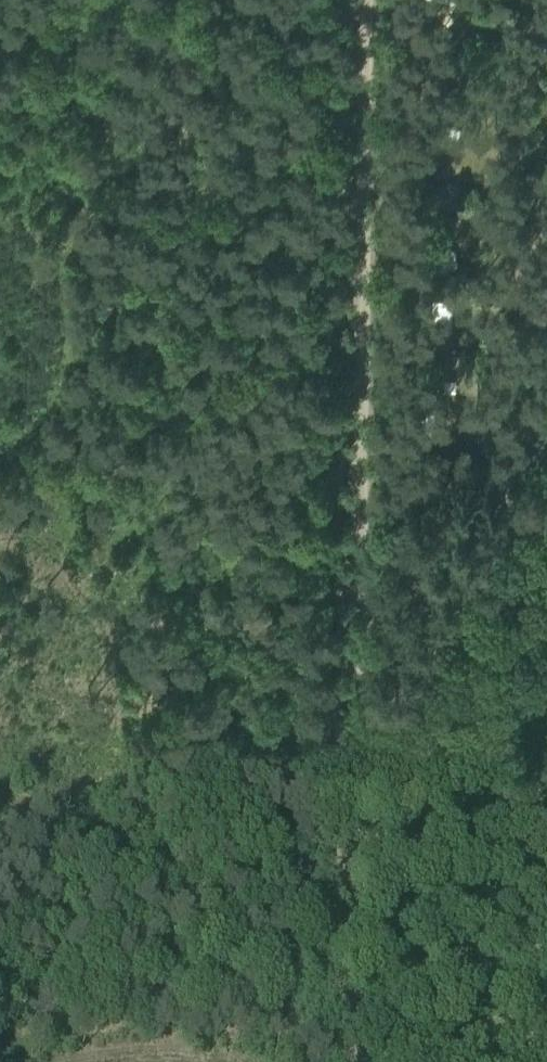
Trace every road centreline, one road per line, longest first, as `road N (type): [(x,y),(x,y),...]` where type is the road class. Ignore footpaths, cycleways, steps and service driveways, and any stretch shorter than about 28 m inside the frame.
road 1 (track): [(366,0),(354,1061)]
road 2 (track): [(351,804),(546,453)]
road 3 (track): [(329,975),(0,1006)]

